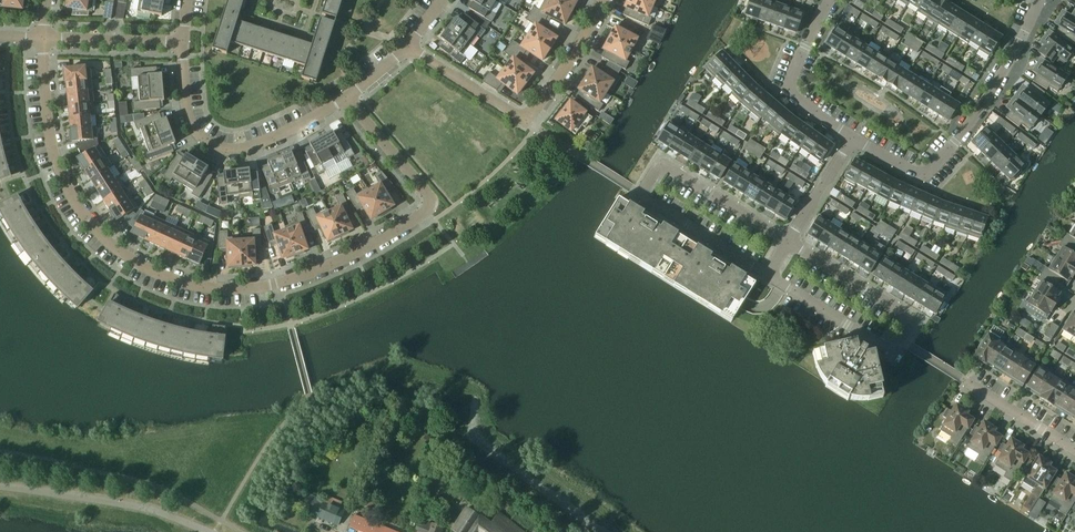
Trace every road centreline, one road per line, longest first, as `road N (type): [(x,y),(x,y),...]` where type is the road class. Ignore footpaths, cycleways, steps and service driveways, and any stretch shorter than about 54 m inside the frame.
road 1 (residential): [(345,99),(429,196),(428,209),(385,238),(295,278),(249,288),(186,286),(113,250),(67,193),(45,125),(41,37)]
road 2 (residential): [(787,242),(664,166),(642,193),(766,275)]
road 3 (residential): [(766,275),(883,347),(900,339),(907,318),(787,242)]
road 4 (residential): [(602,0),(525,120),(407,48)]
road 5 (residential): [(345,99),(256,147),(216,147),(187,113),(183,42)]
road 6 (residential): [(853,138),(789,91),(830,0)]
road 7 (residential): [(955,142),(1038,0)]
road 8 (residential): [(183,42),(41,37)]
road 9 (residential): [(961,377),(1074,450)]
road 10 (residential): [(955,142),(921,174),(853,138)]
road 11 (residential): [(787,242),(853,138)]

